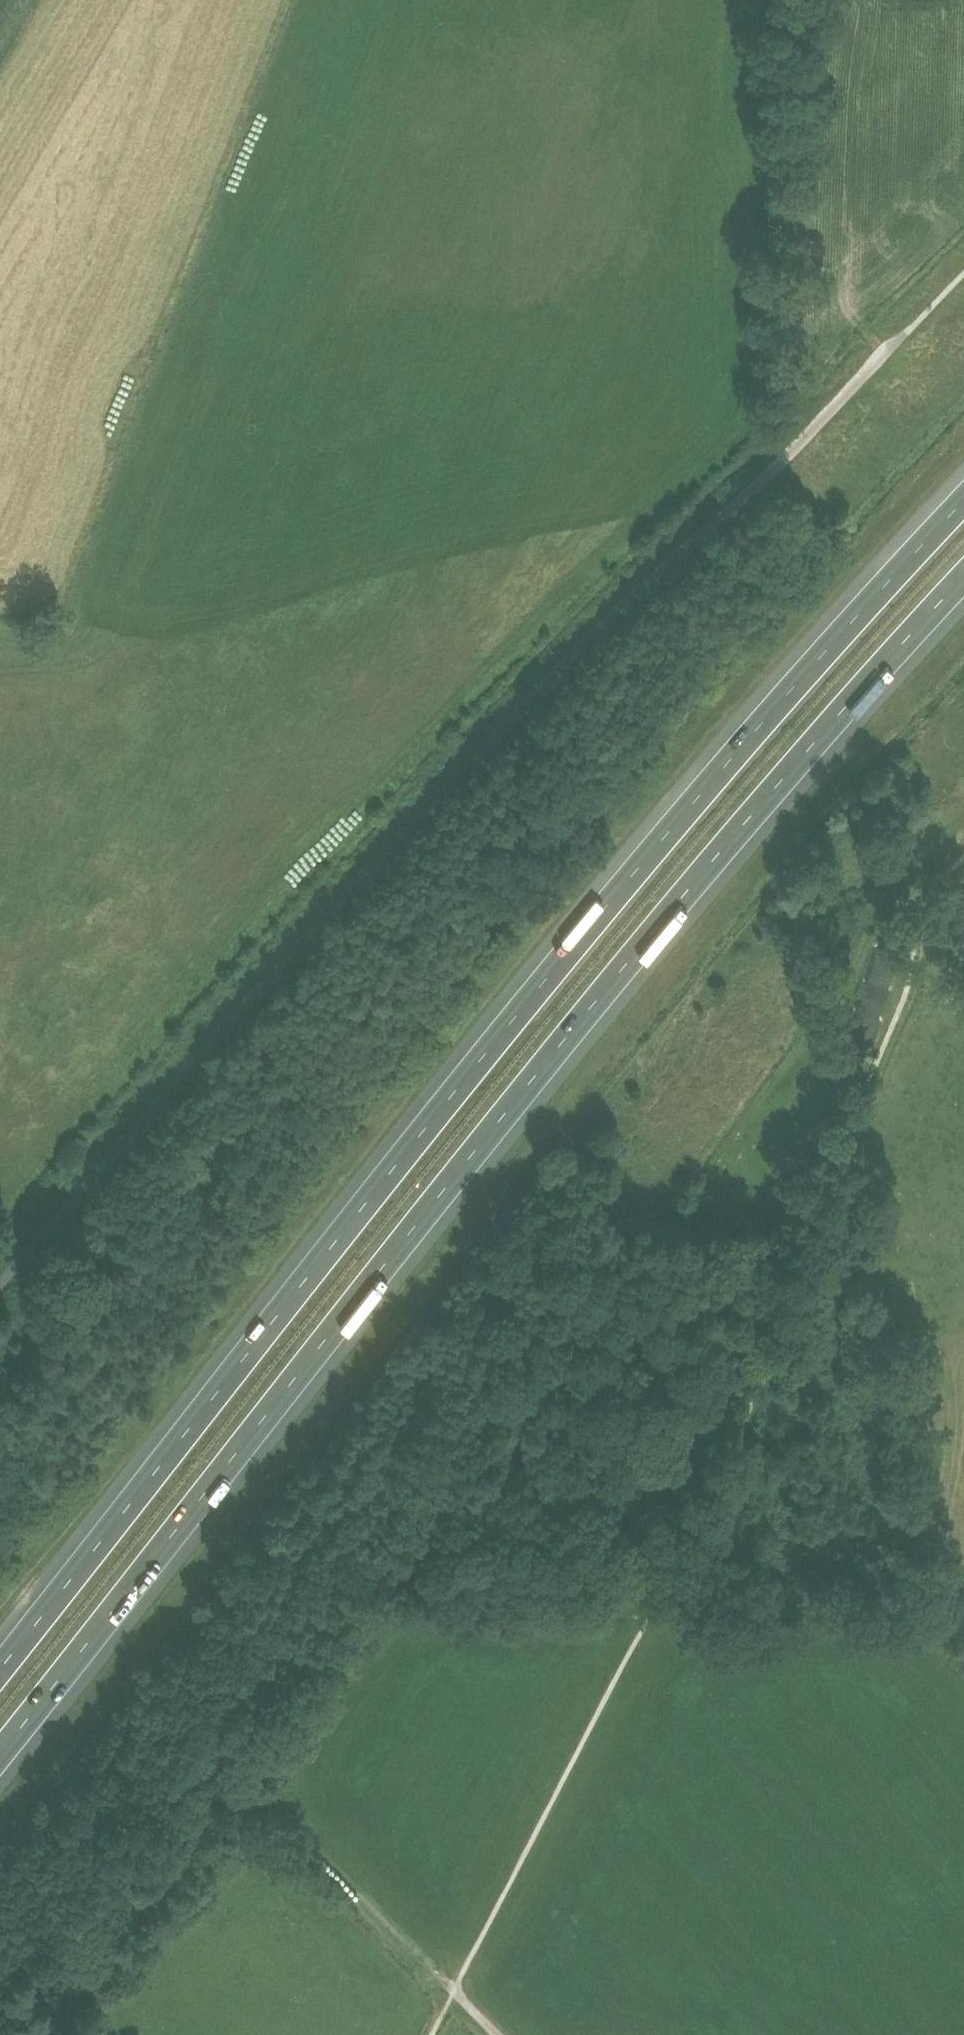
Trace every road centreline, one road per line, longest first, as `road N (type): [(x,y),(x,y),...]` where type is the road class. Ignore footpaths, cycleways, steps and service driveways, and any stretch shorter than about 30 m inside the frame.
road 1 (motorway): [(0,1754),(628,962),(963,578)]
road 2 (motorway): [(963,500),(598,914),(0,1667)]
road 3 (unclassified): [(0,1278),(452,782),(908,331)]

